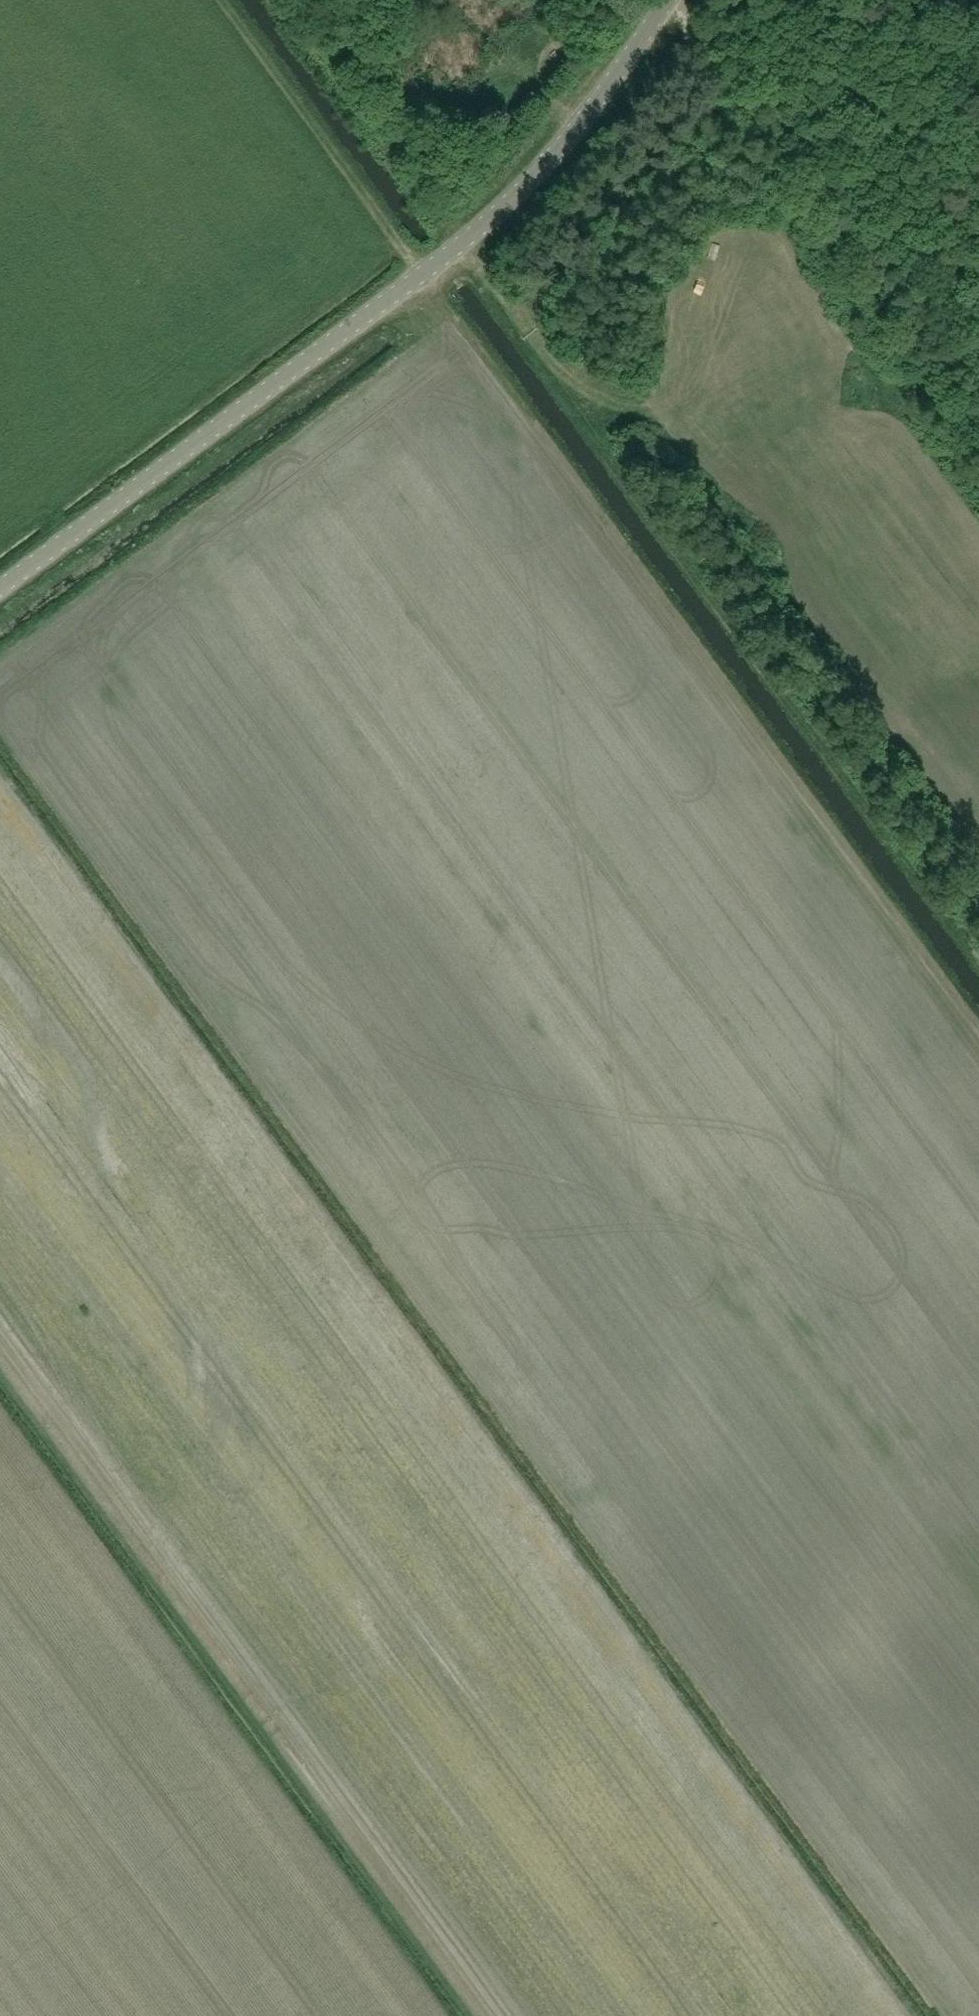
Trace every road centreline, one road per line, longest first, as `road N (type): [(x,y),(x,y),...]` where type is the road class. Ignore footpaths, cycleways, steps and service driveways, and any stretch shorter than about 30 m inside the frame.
road 1 (unclassified): [(0,587),(469,235),(536,173),(666,0)]
road 2 (track): [(677,0),(978,417)]

